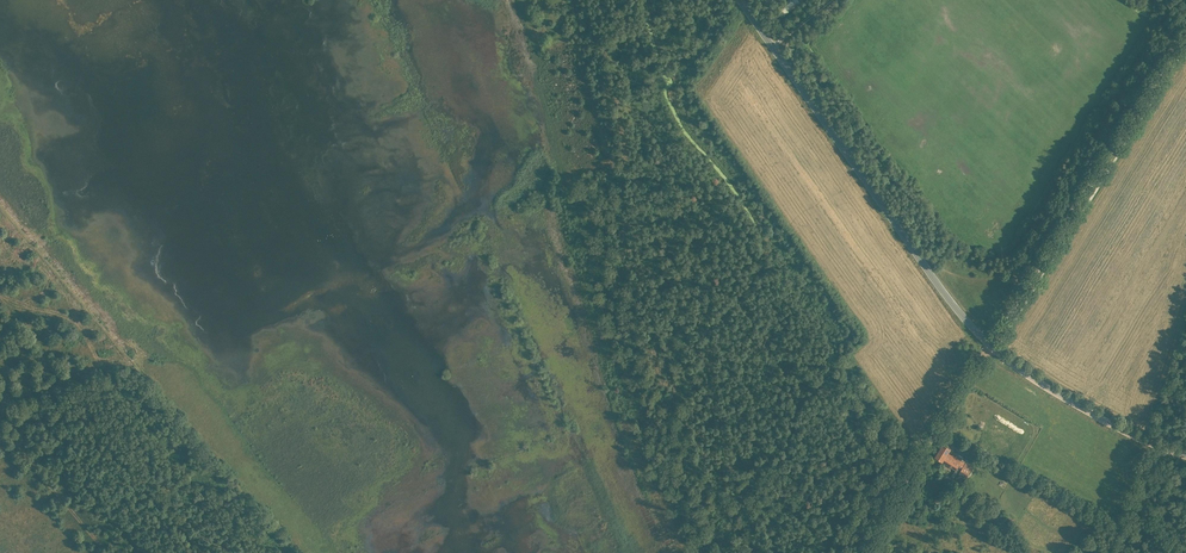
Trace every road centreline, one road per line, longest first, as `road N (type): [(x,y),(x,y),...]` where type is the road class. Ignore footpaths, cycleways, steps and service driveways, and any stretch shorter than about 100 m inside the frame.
road 1 (tertiary): [(989,344),(935,280),(740,0)]
road 2 (tertiary): [(989,344),(1185,31)]
road 3 (track): [(686,552),(639,445),(580,237)]
road 4 (tertiary): [(1185,452),(1076,403),(989,344)]

